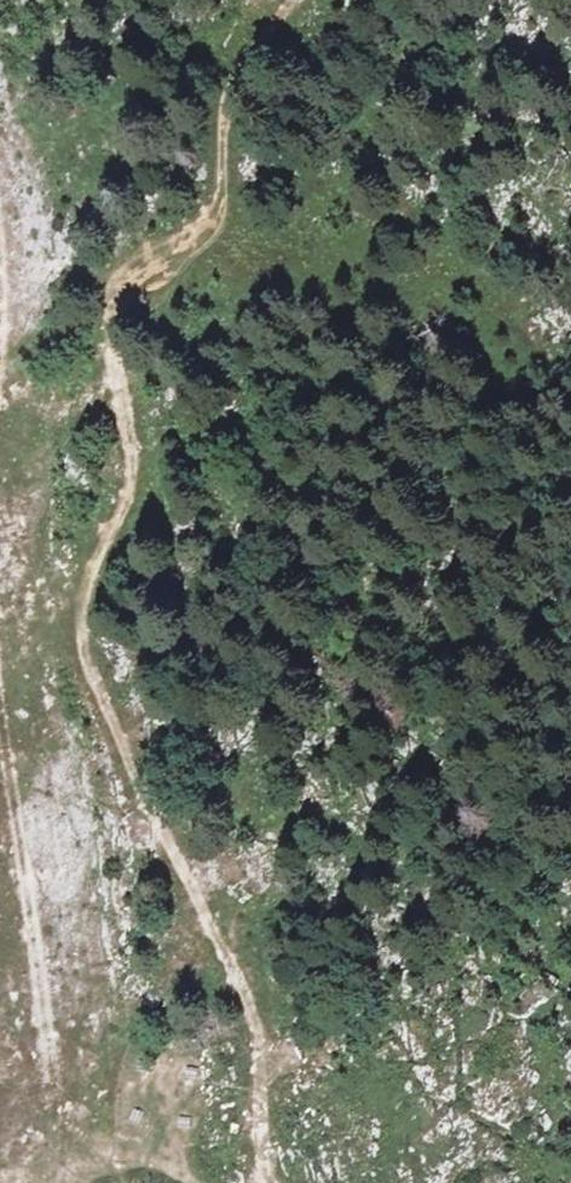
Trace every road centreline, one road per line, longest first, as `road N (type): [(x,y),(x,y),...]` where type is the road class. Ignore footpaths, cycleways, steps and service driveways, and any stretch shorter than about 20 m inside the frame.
road 1 (track): [(260,1182),(253,1019),(119,717),(103,653),(105,588),(130,452),(113,363),(115,306),(148,262),(191,244),(215,203),(233,107),(263,43),(307,0)]
road 2 (track): [(61,1182),(0,713)]

